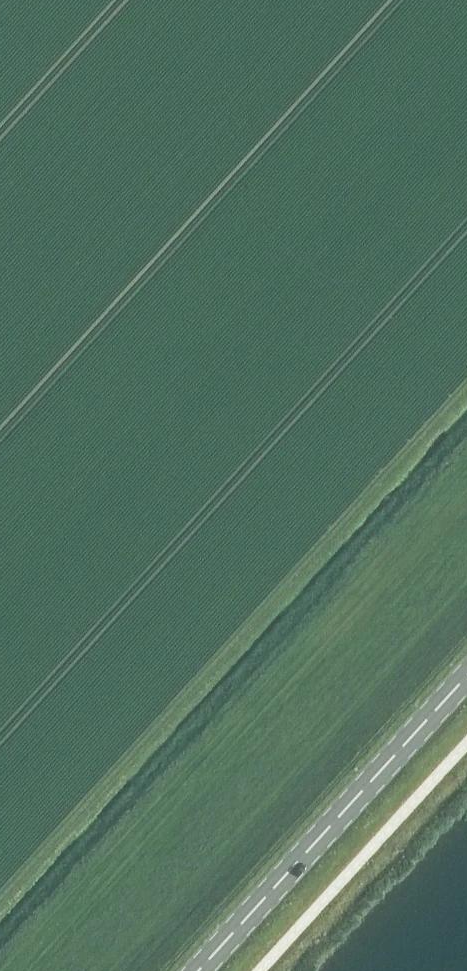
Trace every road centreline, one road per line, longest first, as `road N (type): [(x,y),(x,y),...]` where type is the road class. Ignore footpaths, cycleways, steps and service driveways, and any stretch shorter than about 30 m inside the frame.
road 1 (secondary): [(195,970),(466,673)]

